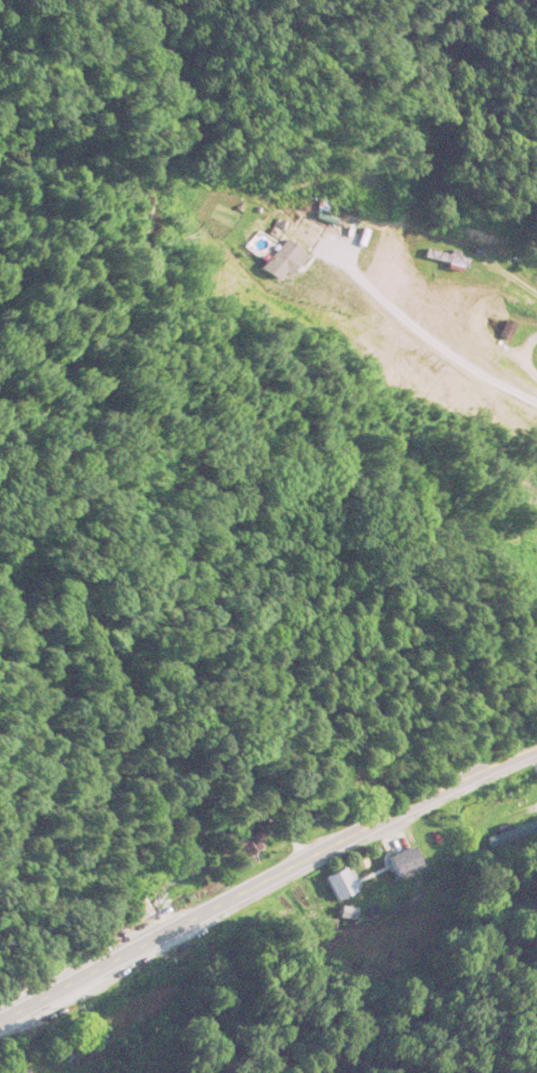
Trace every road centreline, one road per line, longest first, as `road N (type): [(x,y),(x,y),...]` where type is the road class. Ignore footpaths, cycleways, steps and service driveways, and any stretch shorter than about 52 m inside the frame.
road 1 (secondary): [(536,749),(0,1029)]

